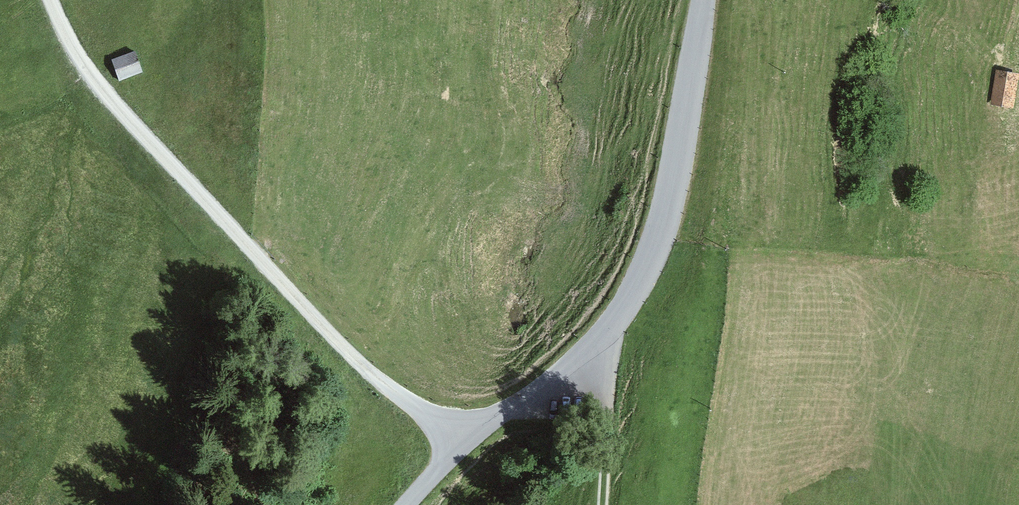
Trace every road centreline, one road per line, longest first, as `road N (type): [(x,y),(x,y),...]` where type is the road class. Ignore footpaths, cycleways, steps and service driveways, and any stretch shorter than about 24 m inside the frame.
road 1 (unclassified): [(408,504),(466,437),(607,335),(666,227),(708,0)]
road 2 (track): [(466,437),(421,415),(346,353),(76,62),(54,0)]
road 3 (track): [(607,335),(603,504)]

